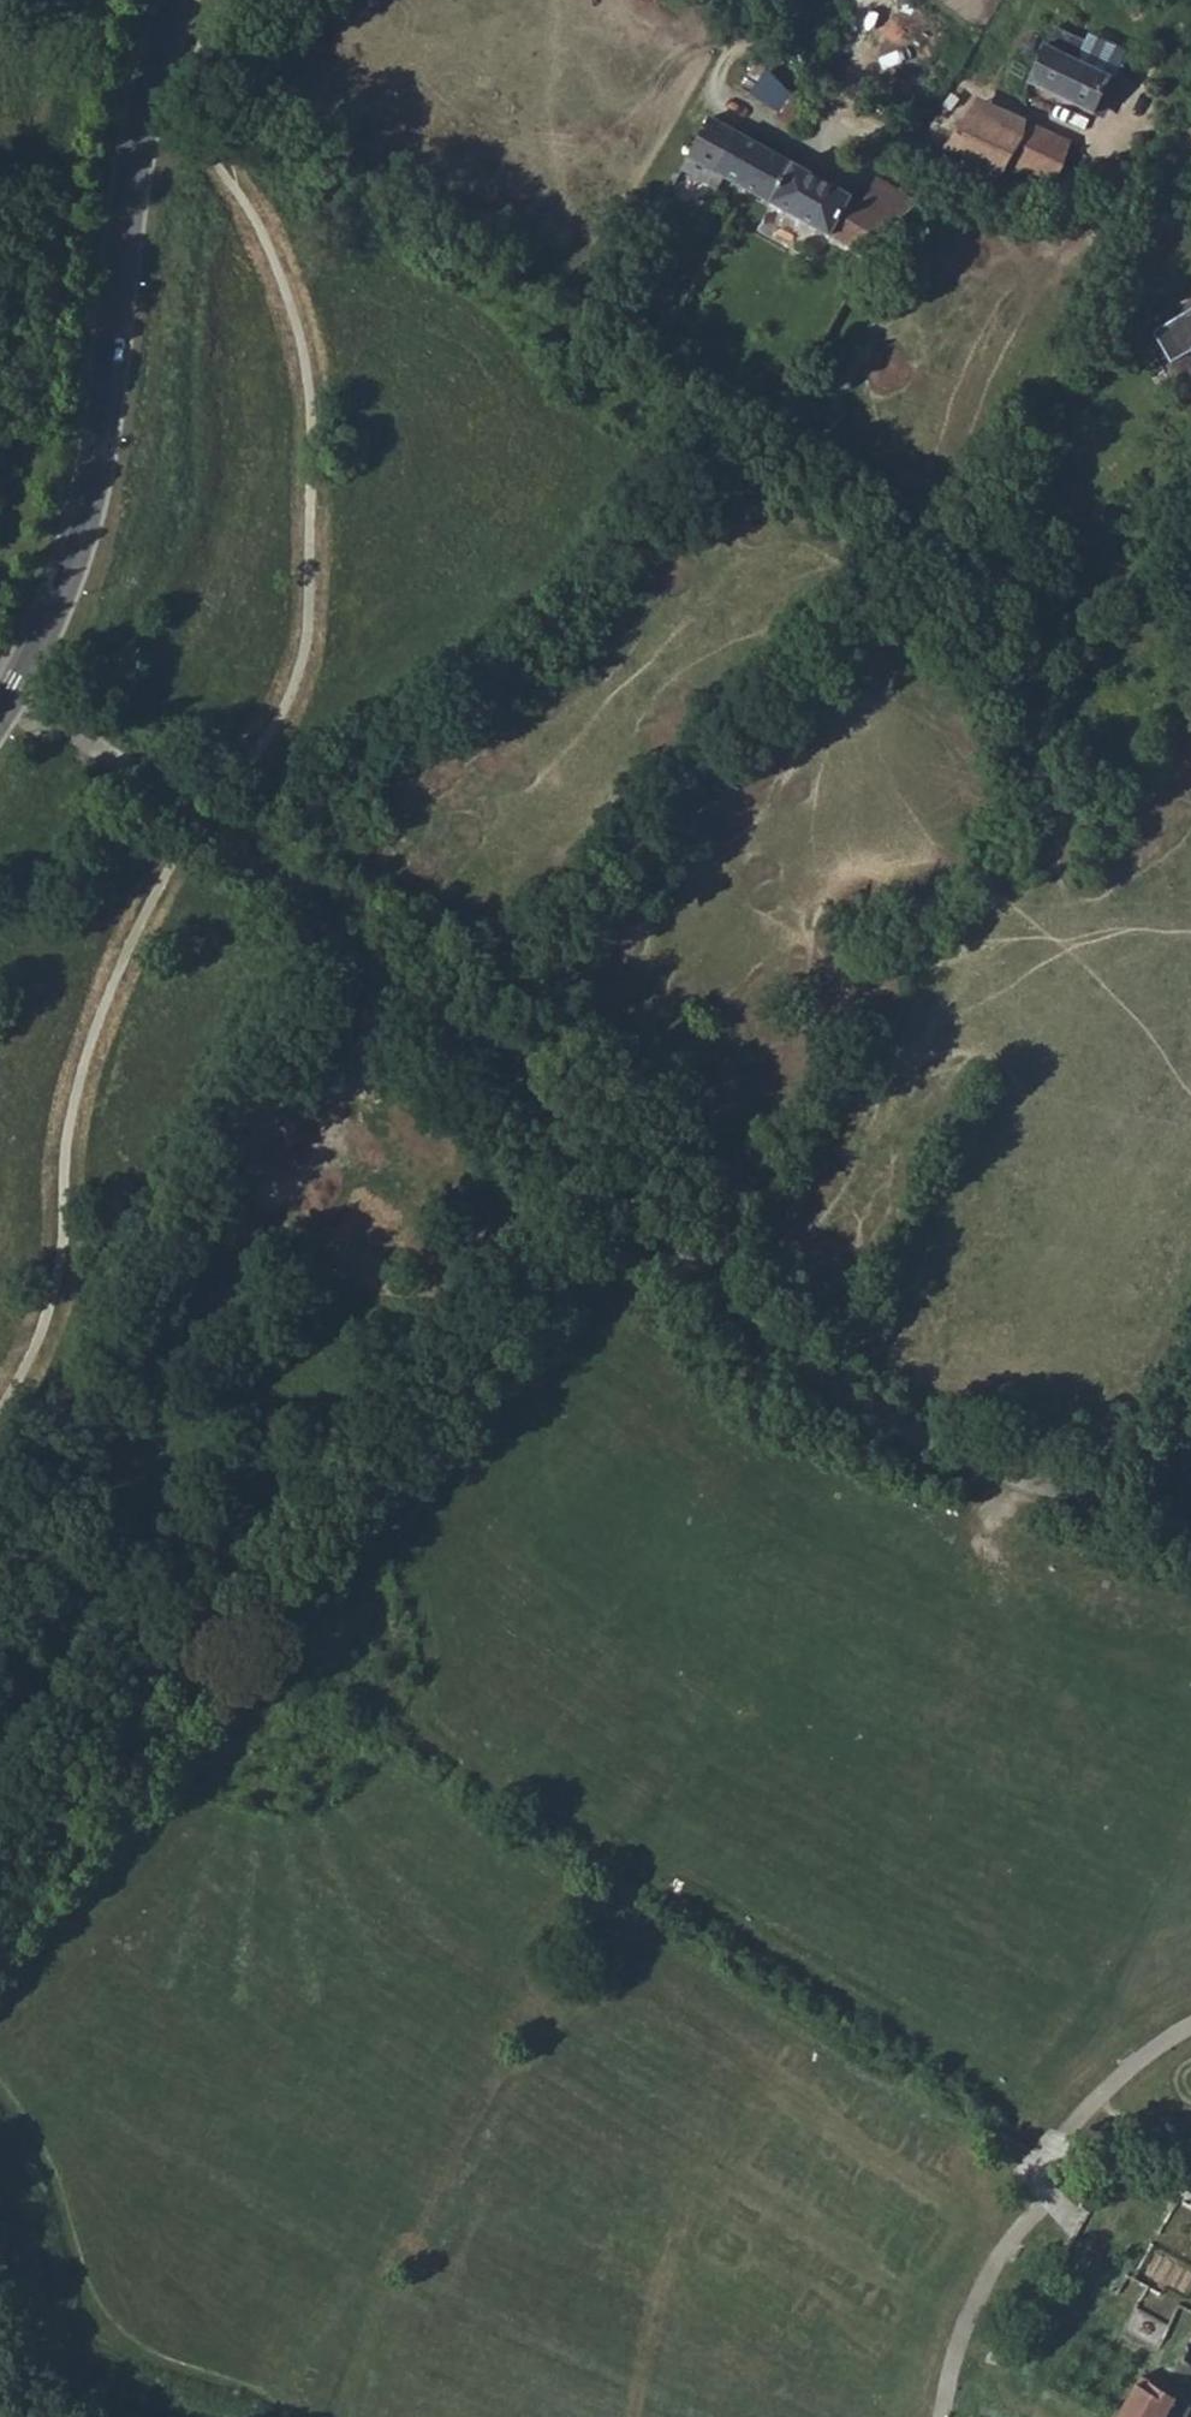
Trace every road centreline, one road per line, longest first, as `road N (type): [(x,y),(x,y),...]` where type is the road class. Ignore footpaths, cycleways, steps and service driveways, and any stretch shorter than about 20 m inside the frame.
road 1 (tertiary): [(1,704),(41,632),(77,536),(134,152),(179,0)]
road 2 (residential): [(1190,171),(1128,170),(1048,189),(979,179),(805,97),(761,43)]

